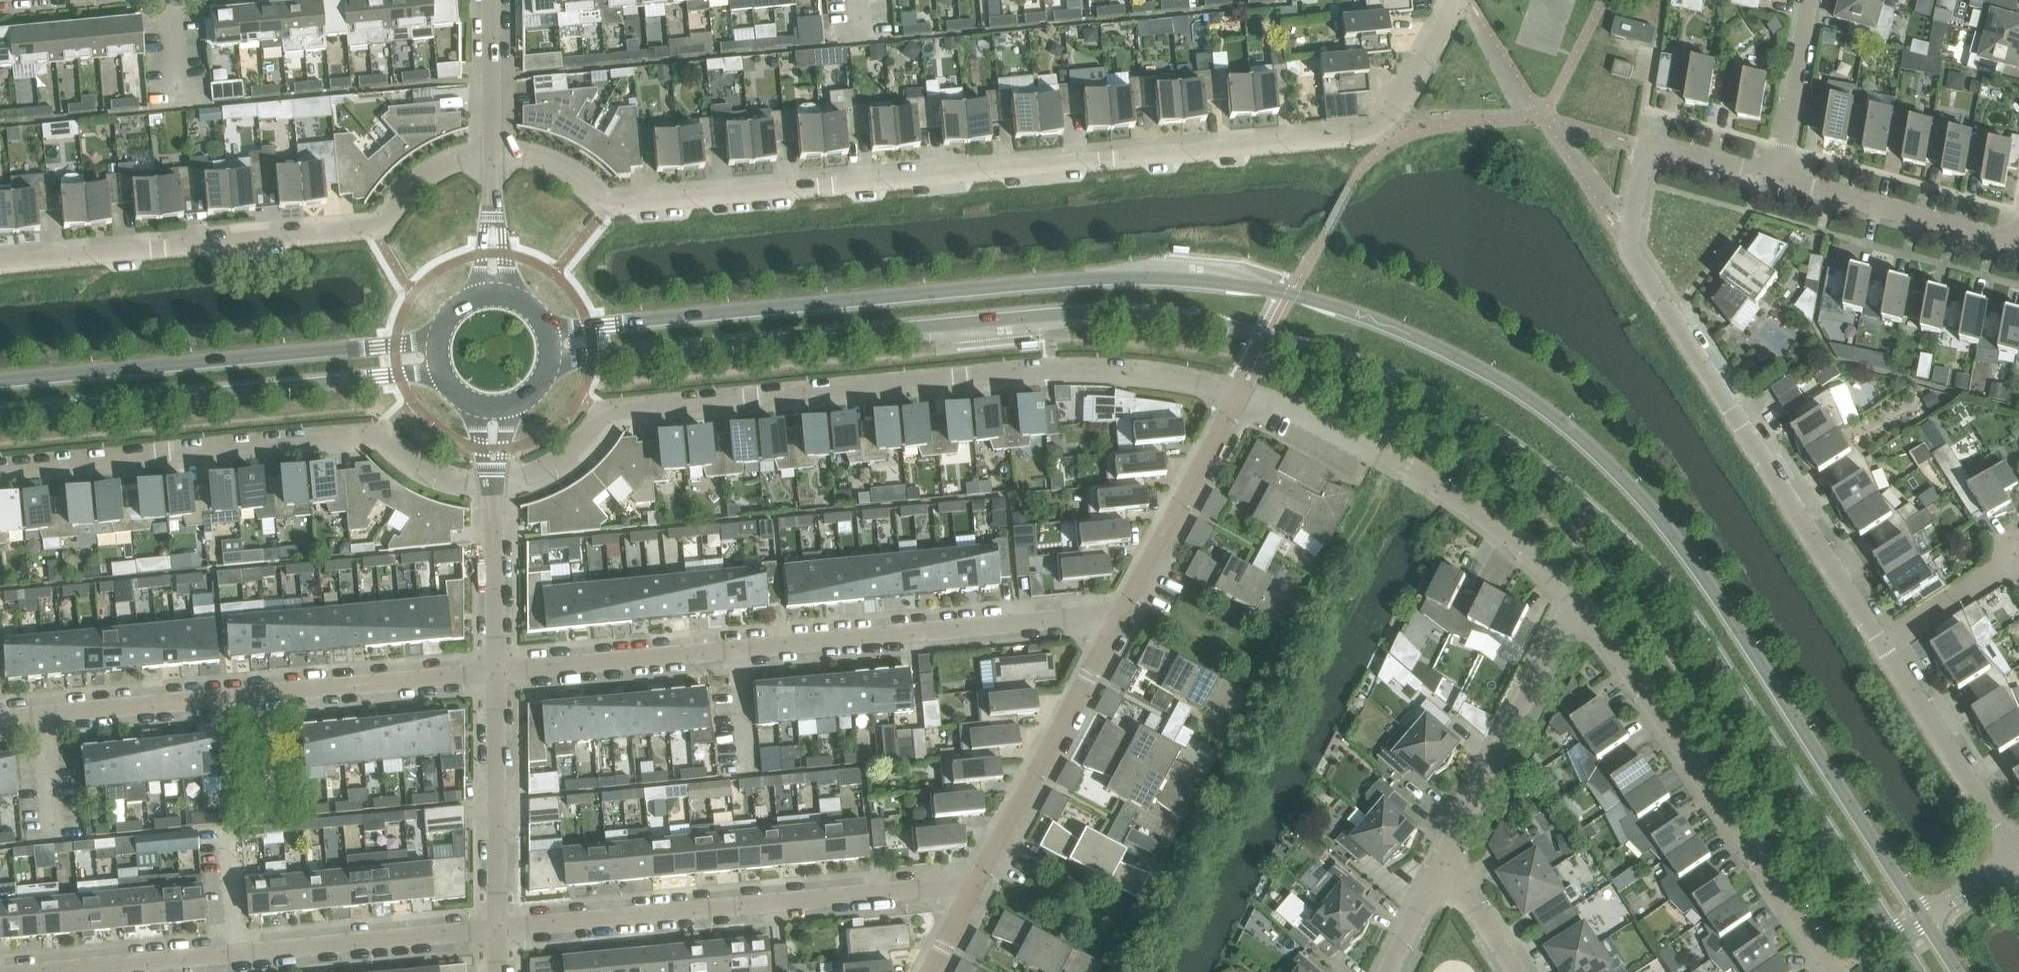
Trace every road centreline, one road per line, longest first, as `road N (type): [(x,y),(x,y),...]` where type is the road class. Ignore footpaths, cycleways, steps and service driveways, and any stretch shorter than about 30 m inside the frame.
road 1 (tertiary): [(1922,921),(1739,632),(1659,525),(1595,455),(1534,406),(1384,326),(1294,298),(1178,281),(1072,283),(550,329)]
road 2 (tertiary): [(555,363),(1081,314),(1269,340),(1364,373),(1509,448),(1635,555),(1710,649),(1893,939)]
road 3 (residential): [(491,154),(557,164),(604,199),(1369,135),(1393,116),(1455,0)]
road 4 (residential): [(492,488),(557,465),(611,411),(1064,369),(1163,372),(1239,392)]
road 5 (residential): [(1119,616),(493,676)]
road 6 (residential): [(1883,649),(1629,251),(1650,146)]
road 7 (residential): [(0,265),(363,230),(427,173),(491,154)]
road 8 (residential): [(0,472),(381,435),(417,467),(492,488)]
road 9 (residential): [(493,676),(0,723)]
road 10 (residential): [(497,932),(974,886)]
road 11 (residential): [(1825,971),(1640,676),(1575,598)]
road 12 (tertiary): [(0,407),(438,375)]
road 13 (tertiary): [(436,341),(0,381)]
road 14 (residential): [(87,971),(497,932)]
road 15 (residential): [(974,886),(1119,616)]
road 16 (residential): [(1444,861),(1575,598)]
road 17 (residential): [(497,932),(493,676)]
road 18 (residential): [(1119,616),(1239,392)]
road 19 (residential): [(2017,247),(1779,179)]
road 20 (residential): [(2017,857),(1883,649)]
road 21 (residential): [(1575,598),(1409,466)]
road 22 (residential): [(493,676),(492,488)]
road 23 (residential): [(1239,392),(1409,466)]
road 24 (residential): [(1779,179),(1810,0)]
road 25 (residential): [(1883,649),(2018,562)]
road 26 (residential): [(491,154),(490,0)]
road 27 (residential): [(492,294),(491,154)]
road 28 (residential): [(1779,179),(1650,146)]
road 29 (residential): [(1515,971),(1444,861)]
road 30 (residential): [(1389,971),(1444,861)]

